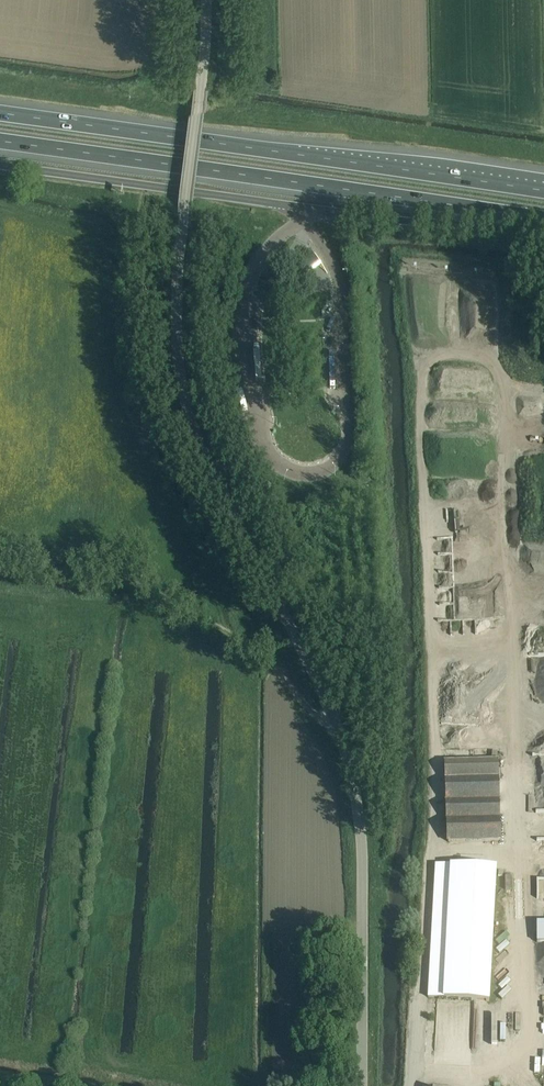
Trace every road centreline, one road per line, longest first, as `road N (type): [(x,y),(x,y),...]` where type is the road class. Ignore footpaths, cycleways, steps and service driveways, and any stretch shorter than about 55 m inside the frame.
road 1 (unclassified): [(362,1085),(363,881),(352,778),(317,681),(197,436),(180,368),(180,252),(206,0)]
road 2 (motorway): [(0,140),(543,219)]
road 3 (motorway): [(543,190),(0,113)]
road 4 (track): [(0,564),(106,574),(179,603),(254,653),(341,738)]
road 5 (motorway): [(326,210),(455,224),(543,223)]

